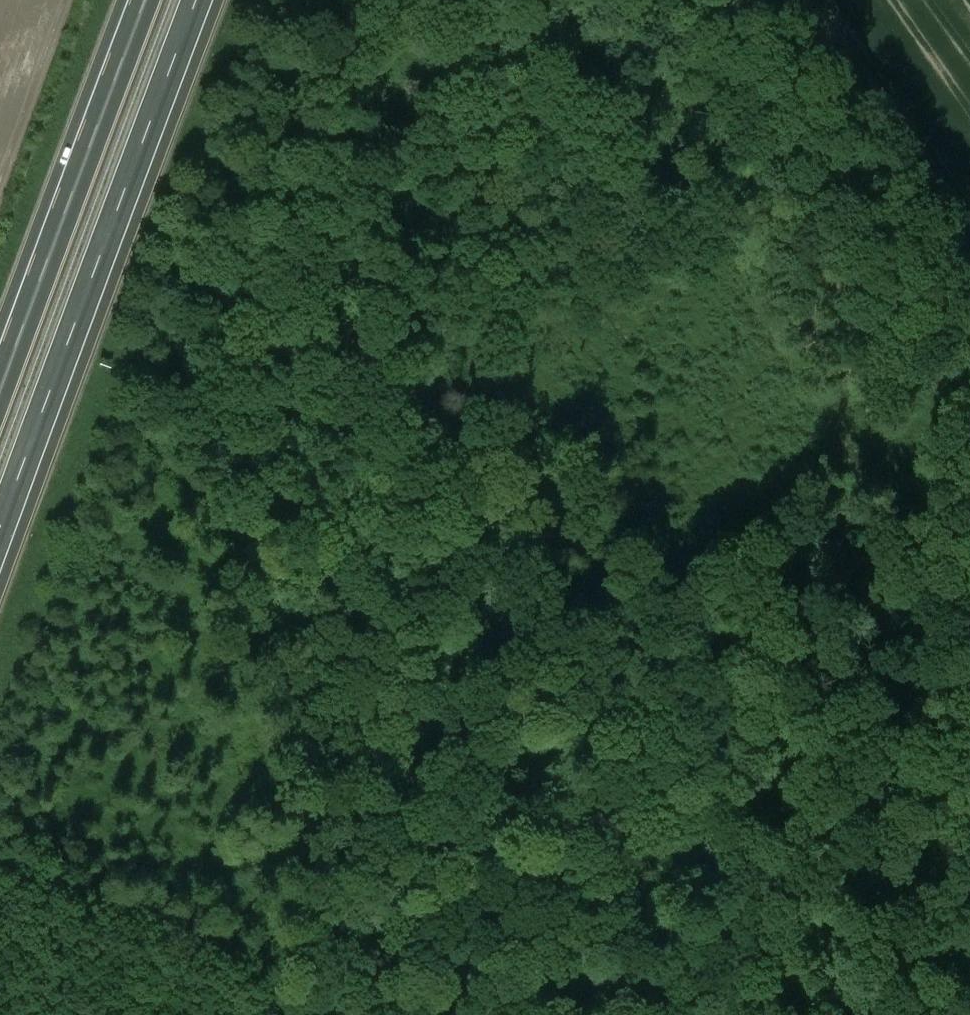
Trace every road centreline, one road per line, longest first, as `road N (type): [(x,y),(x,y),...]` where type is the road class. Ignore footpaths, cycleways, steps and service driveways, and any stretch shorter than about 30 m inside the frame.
road 1 (motorway): [(0,540),(201,0)]
road 2 (motorway): [(146,0),(0,391)]

